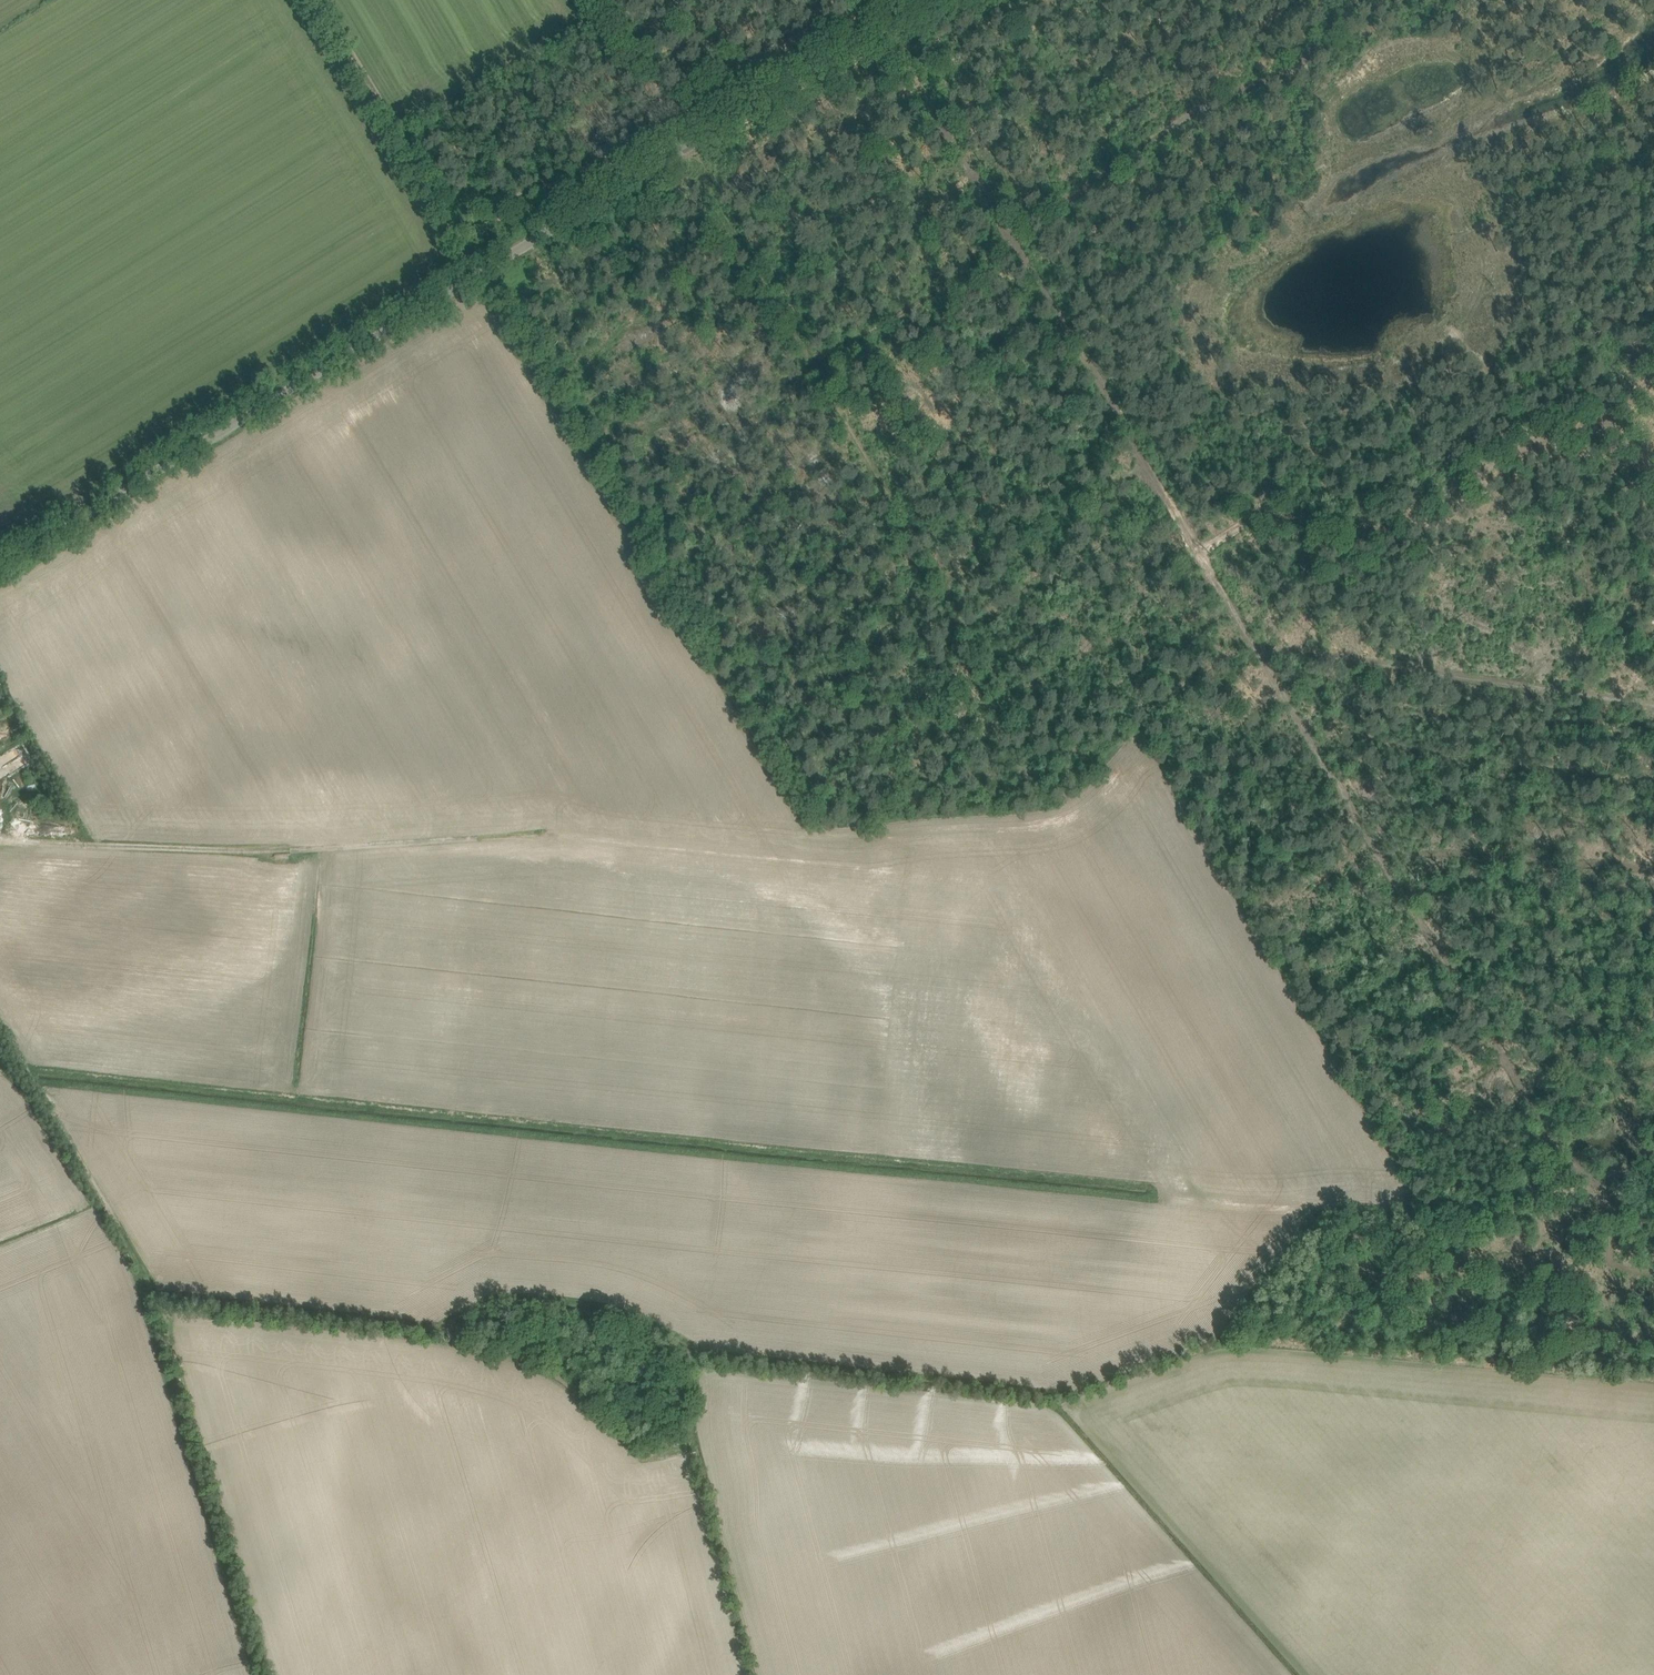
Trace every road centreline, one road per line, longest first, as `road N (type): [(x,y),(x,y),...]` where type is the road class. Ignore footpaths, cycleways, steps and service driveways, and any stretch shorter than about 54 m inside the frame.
road 1 (unclassified): [(0,561),(929,0)]
road 2 (track): [(480,273),(317,0)]

